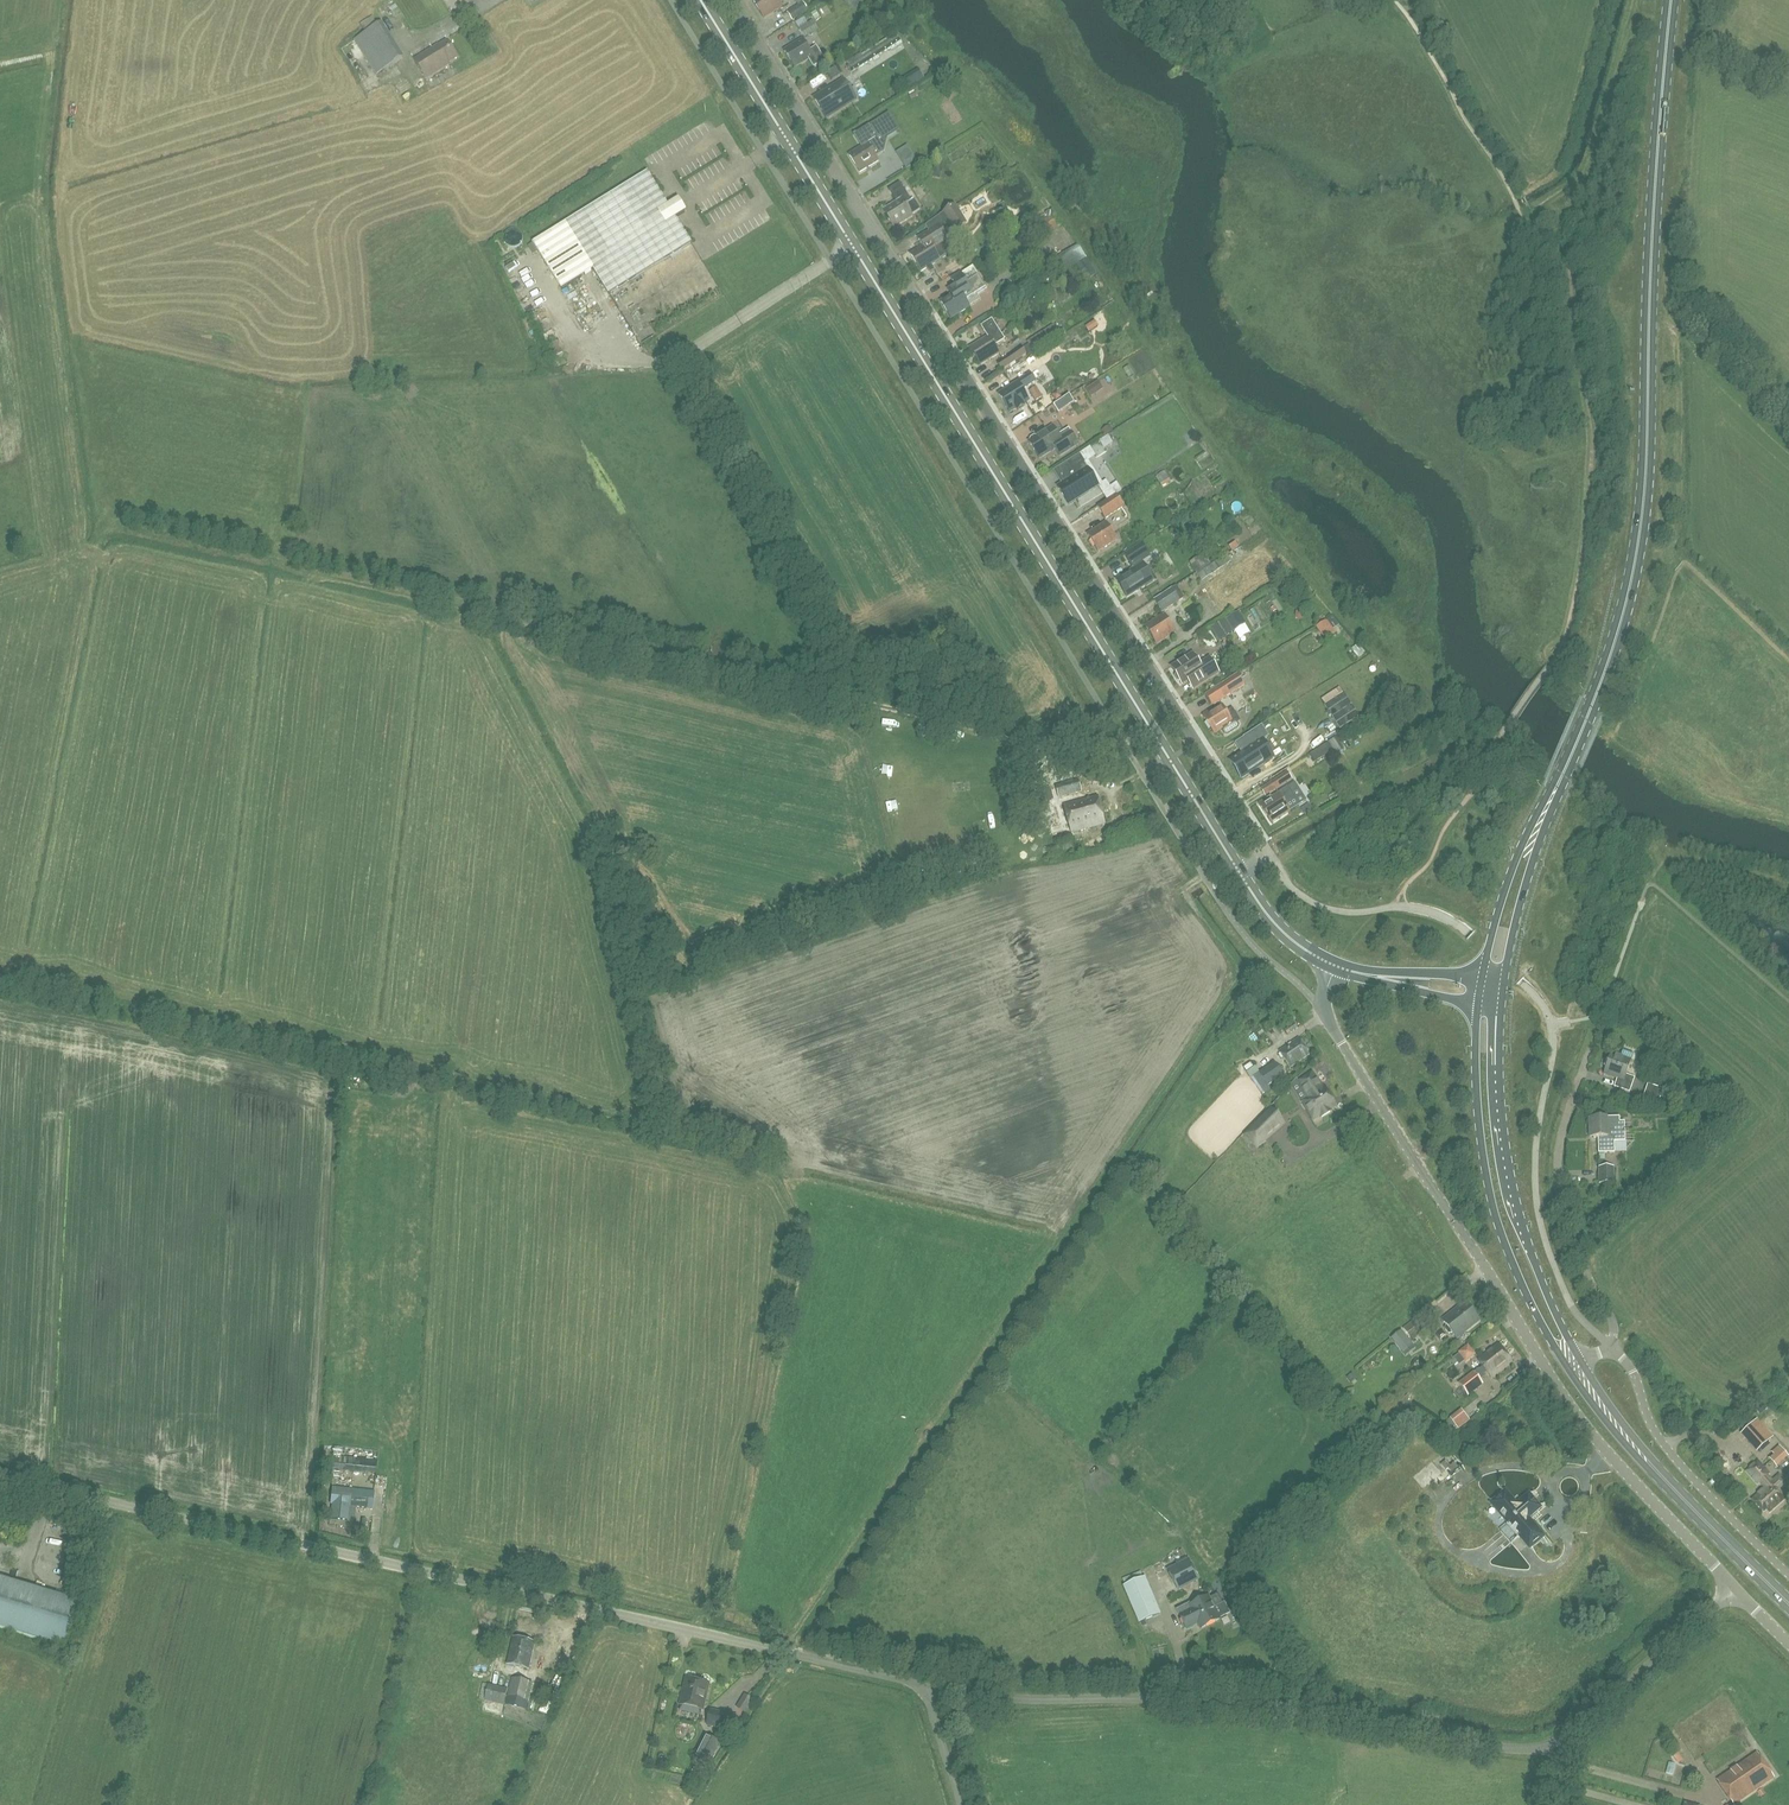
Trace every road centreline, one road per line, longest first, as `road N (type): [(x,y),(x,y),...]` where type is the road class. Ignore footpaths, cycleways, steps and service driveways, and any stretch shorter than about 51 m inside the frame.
road 1 (track): [(1150,727),(1119,746),(1091,749),(123,531),(107,531),(95,547)]
road 2 (secondary): [(1241,874),(701,0)]
road 3 (residential): [(1271,856),(732,0)]
road 4 (unclassified): [(929,1685),(0,1478)]
road 5 (primary): [(1549,805),(1610,656),(1634,568),(1671,0)]
road 6 (unclassified): [(1335,966),(1325,1014),(1552,1376),(1607,1454),(1735,1589)]
road 7 (unclassified): [(1553,1744),(1494,1747),(1184,1700),(1017,1699),(929,1685)]
road 8 (primary): [(1478,1003),(1476,1087),(1491,1193),(1526,1293),(1568,1367)]
road 9 (primary): [(1580,1360),(1535,1263),(1512,1184),(1499,1074),(1503,994)]
road 10 (unclassified): [(1611,1348),(1613,1318),(1568,1237),(1557,1184),(1560,1138),(1595,1043)]
road 11 (unclassified): [(1788,1575),(1690,1478),(1647,1419),(1631,1368),(1611,1348)]
road 12 (unclassified): [(1553,1744),(1735,1589)]
road 13 (primary): [(1503,994),(1549,805)]
road 14 (primary): [(1788,1604),(1653,1466)]
road 15 (primary): [(1549,805),(1525,840),(1482,978)]
road 16 (secondary): [(1335,966),(1284,932),(1241,874)]
road 17 (primary): [(1568,1367),(1653,1466)]
road 18 (primary): [(1653,1466),(1580,1360)]
road 19 (unclassified): [(962,1804),(929,1685)]

